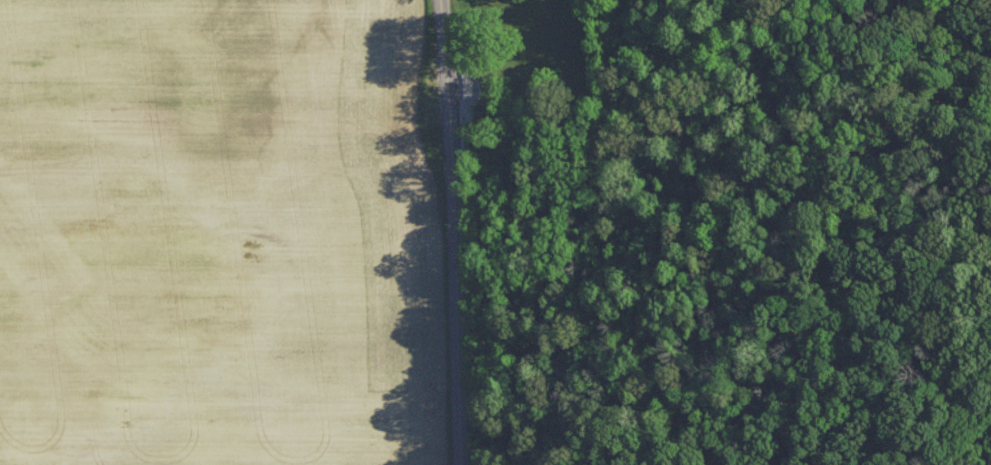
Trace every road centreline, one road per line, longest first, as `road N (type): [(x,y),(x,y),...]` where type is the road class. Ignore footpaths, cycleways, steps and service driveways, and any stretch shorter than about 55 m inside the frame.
road 1 (residential): [(469,464),(446,0)]

